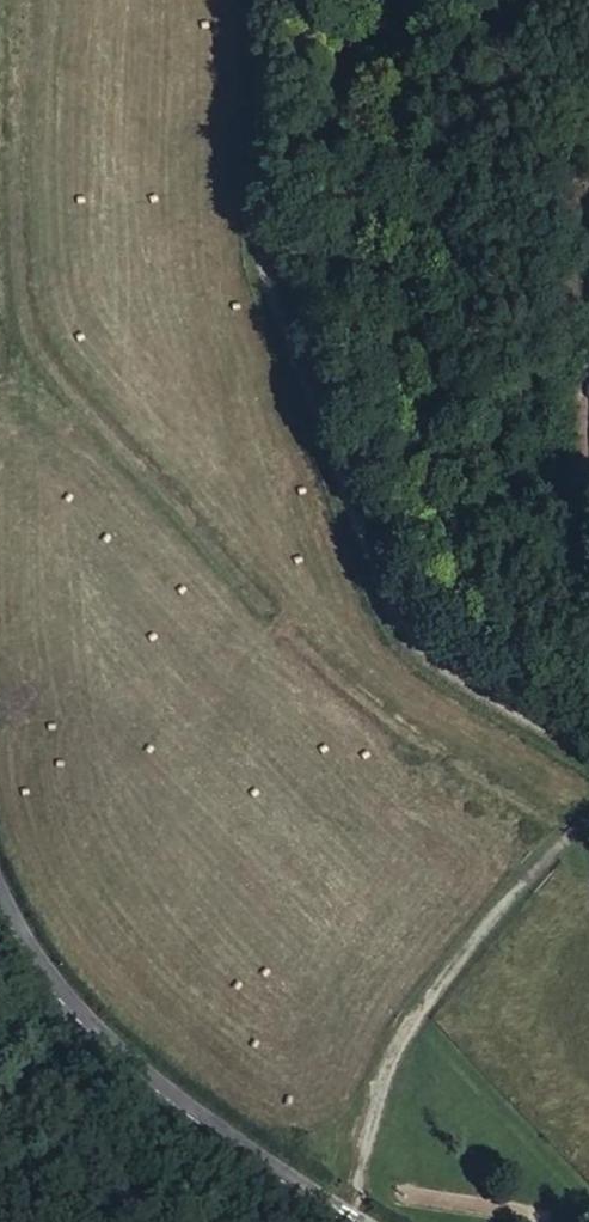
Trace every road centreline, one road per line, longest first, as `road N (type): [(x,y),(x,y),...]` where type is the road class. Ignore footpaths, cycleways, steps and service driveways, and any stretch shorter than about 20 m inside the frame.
road 1 (tertiary): [(0,899),(50,989),(87,1026),(175,1105),(357,1221)]

